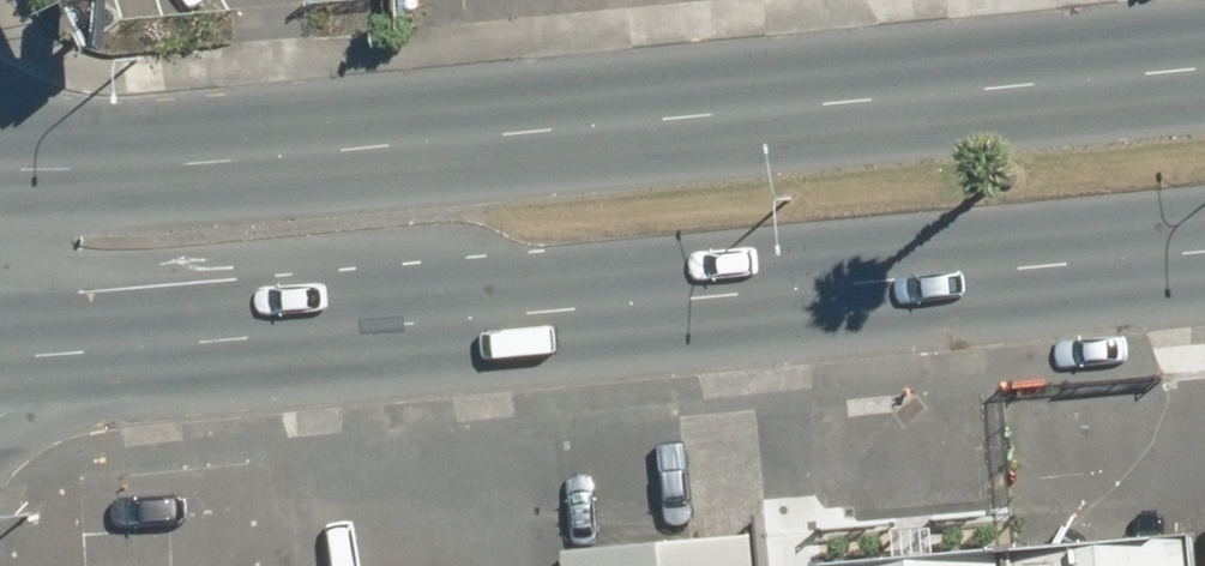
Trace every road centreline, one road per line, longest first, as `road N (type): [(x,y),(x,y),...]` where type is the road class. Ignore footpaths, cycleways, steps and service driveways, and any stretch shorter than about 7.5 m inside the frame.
road 1 (primary): [(1204,228),(0,330)]
road 2 (primary): [(0,141),(1204,49)]

